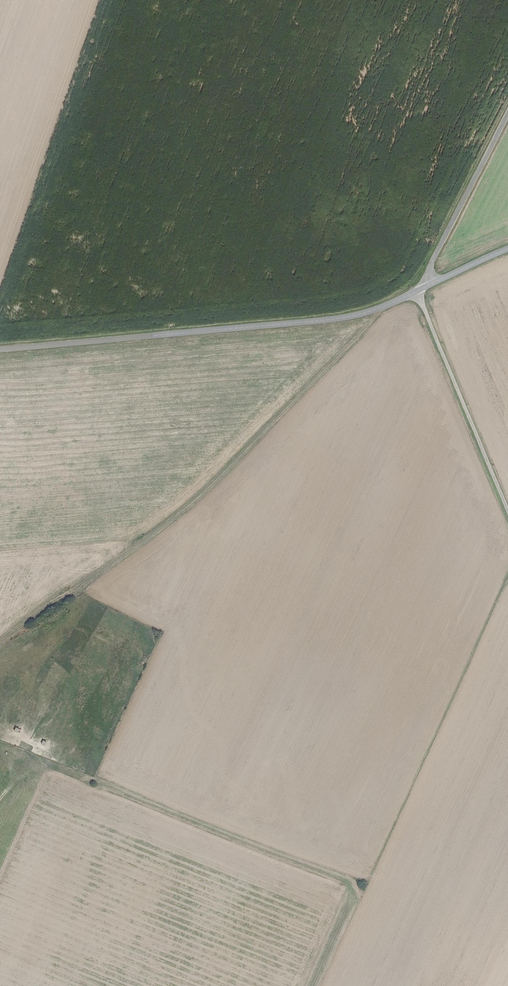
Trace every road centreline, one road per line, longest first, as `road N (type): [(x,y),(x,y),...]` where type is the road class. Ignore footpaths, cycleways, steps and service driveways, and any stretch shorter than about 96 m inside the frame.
road 1 (track): [(382,307),(143,547),(0,644)]
road 2 (unclassified): [(417,291),(338,318),(0,349)]
road 3 (unclassified): [(507,511),(417,291)]
road 4 (unclassified): [(427,286),(507,113)]

